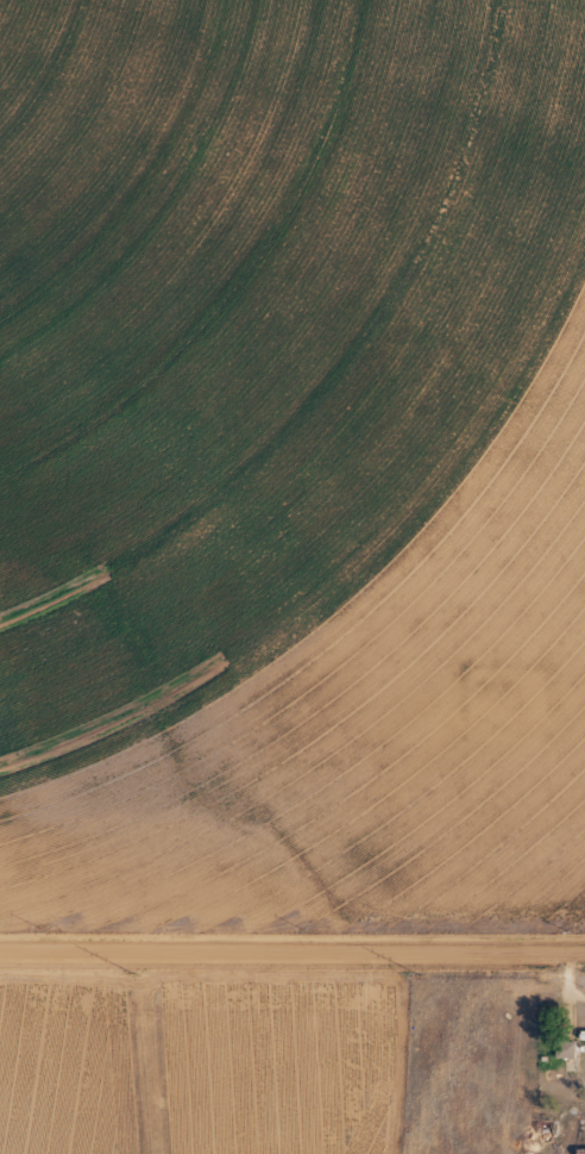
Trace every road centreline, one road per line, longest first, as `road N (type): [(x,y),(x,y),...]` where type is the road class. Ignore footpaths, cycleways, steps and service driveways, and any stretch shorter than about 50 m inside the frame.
road 1 (residential): [(584,961),(0,958)]

